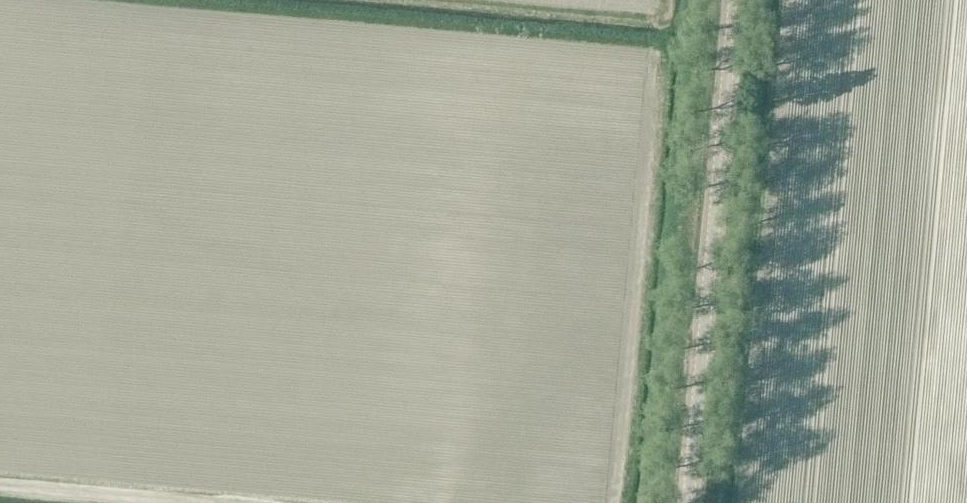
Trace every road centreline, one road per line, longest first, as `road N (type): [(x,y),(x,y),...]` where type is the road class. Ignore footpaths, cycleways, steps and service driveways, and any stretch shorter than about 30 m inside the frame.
road 1 (tertiary): [(694,502),(739,0)]
road 2 (track): [(0,488),(174,502)]

